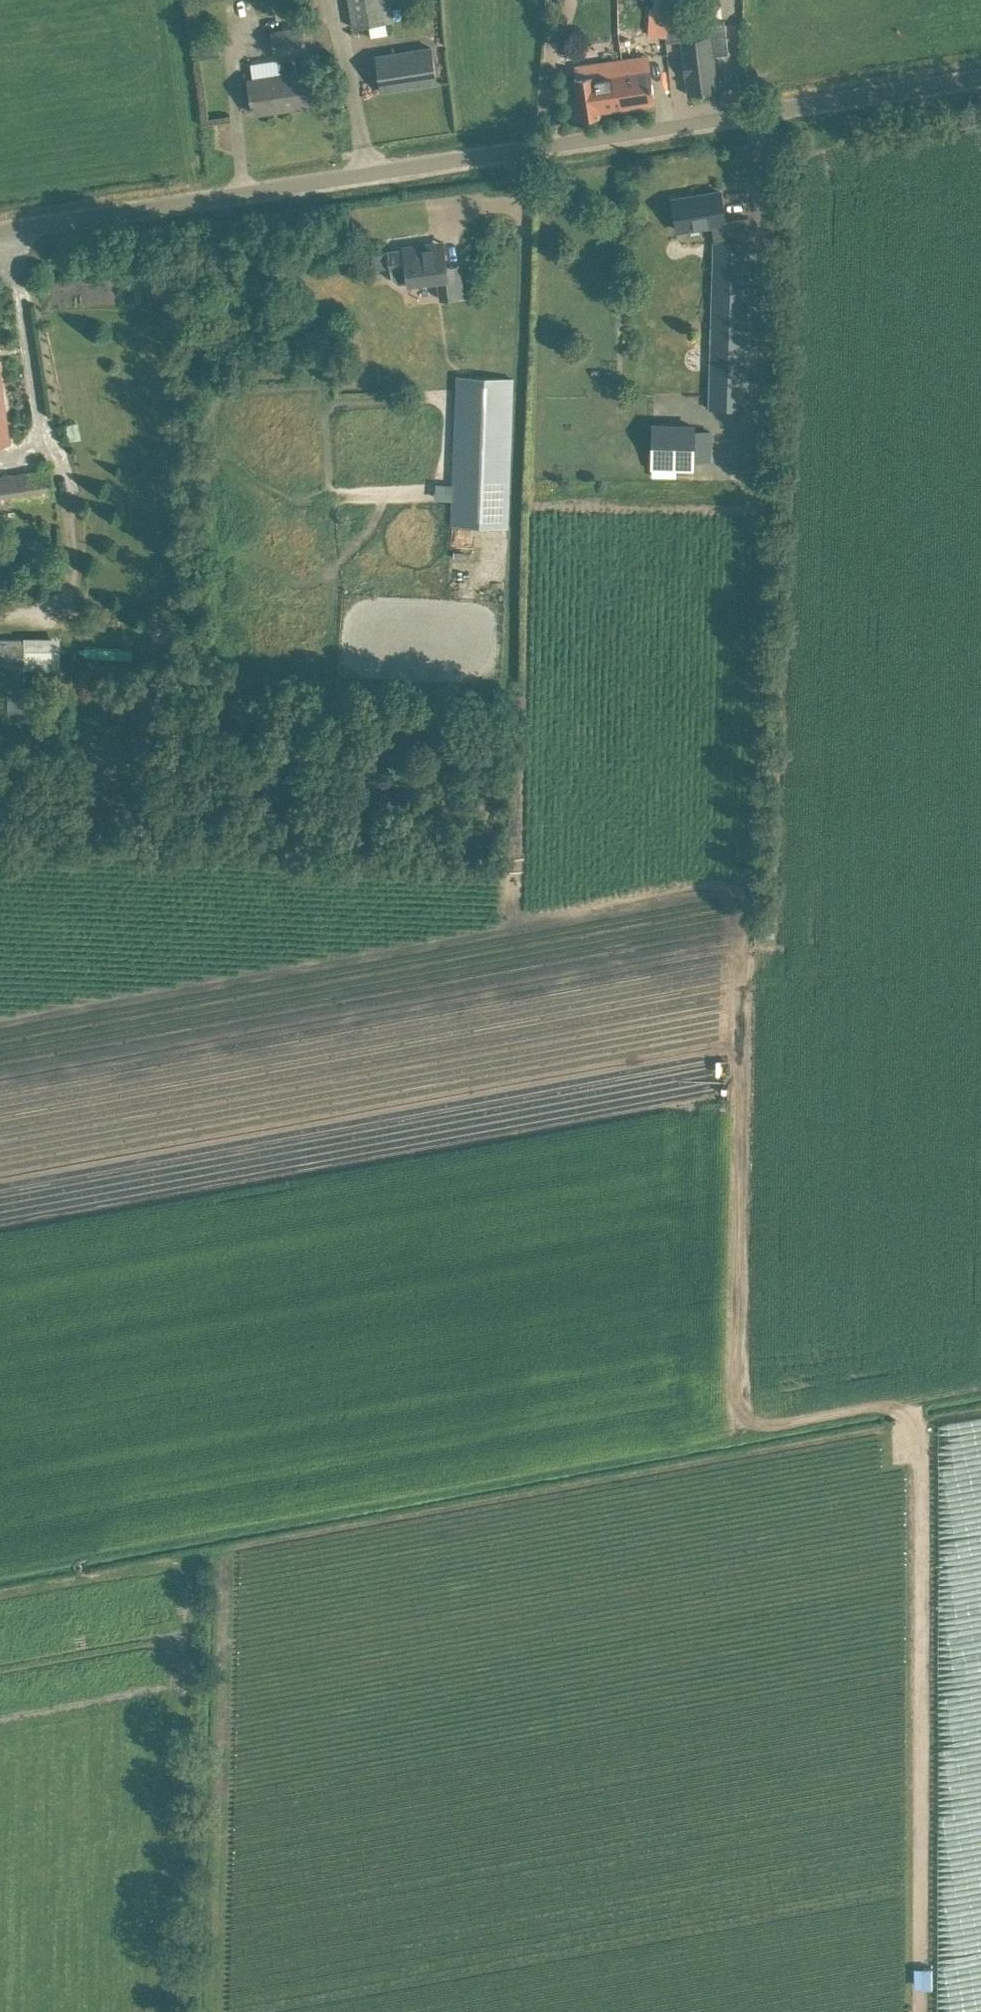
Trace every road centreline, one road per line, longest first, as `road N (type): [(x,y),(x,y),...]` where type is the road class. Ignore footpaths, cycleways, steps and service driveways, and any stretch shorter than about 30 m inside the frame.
road 1 (unclassified): [(0,231),(980,77)]
road 2 (track): [(916,1409),(921,2011)]

